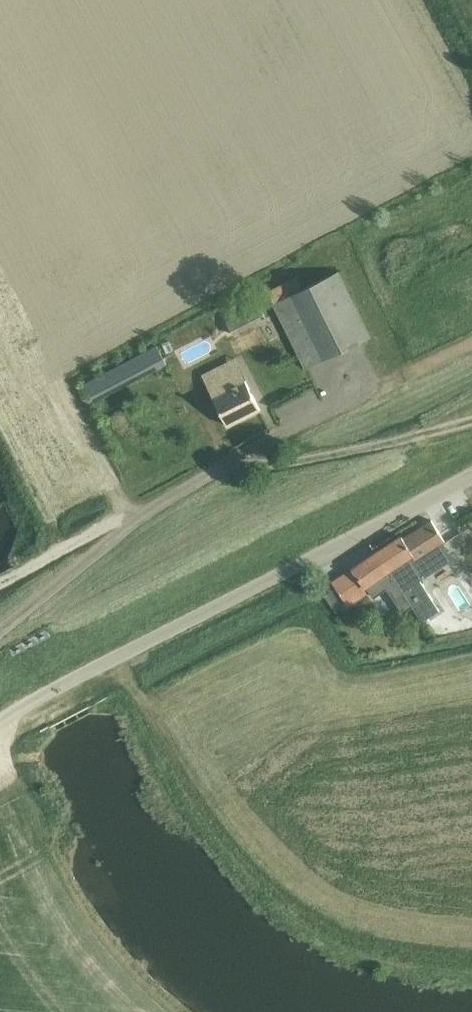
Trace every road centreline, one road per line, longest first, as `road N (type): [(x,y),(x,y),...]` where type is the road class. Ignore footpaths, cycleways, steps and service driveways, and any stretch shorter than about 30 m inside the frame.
road 1 (unclassified): [(0,722),(471,478)]
road 2 (track): [(226,464),(302,461),(471,422)]
road 3 (track): [(0,584),(133,516)]

